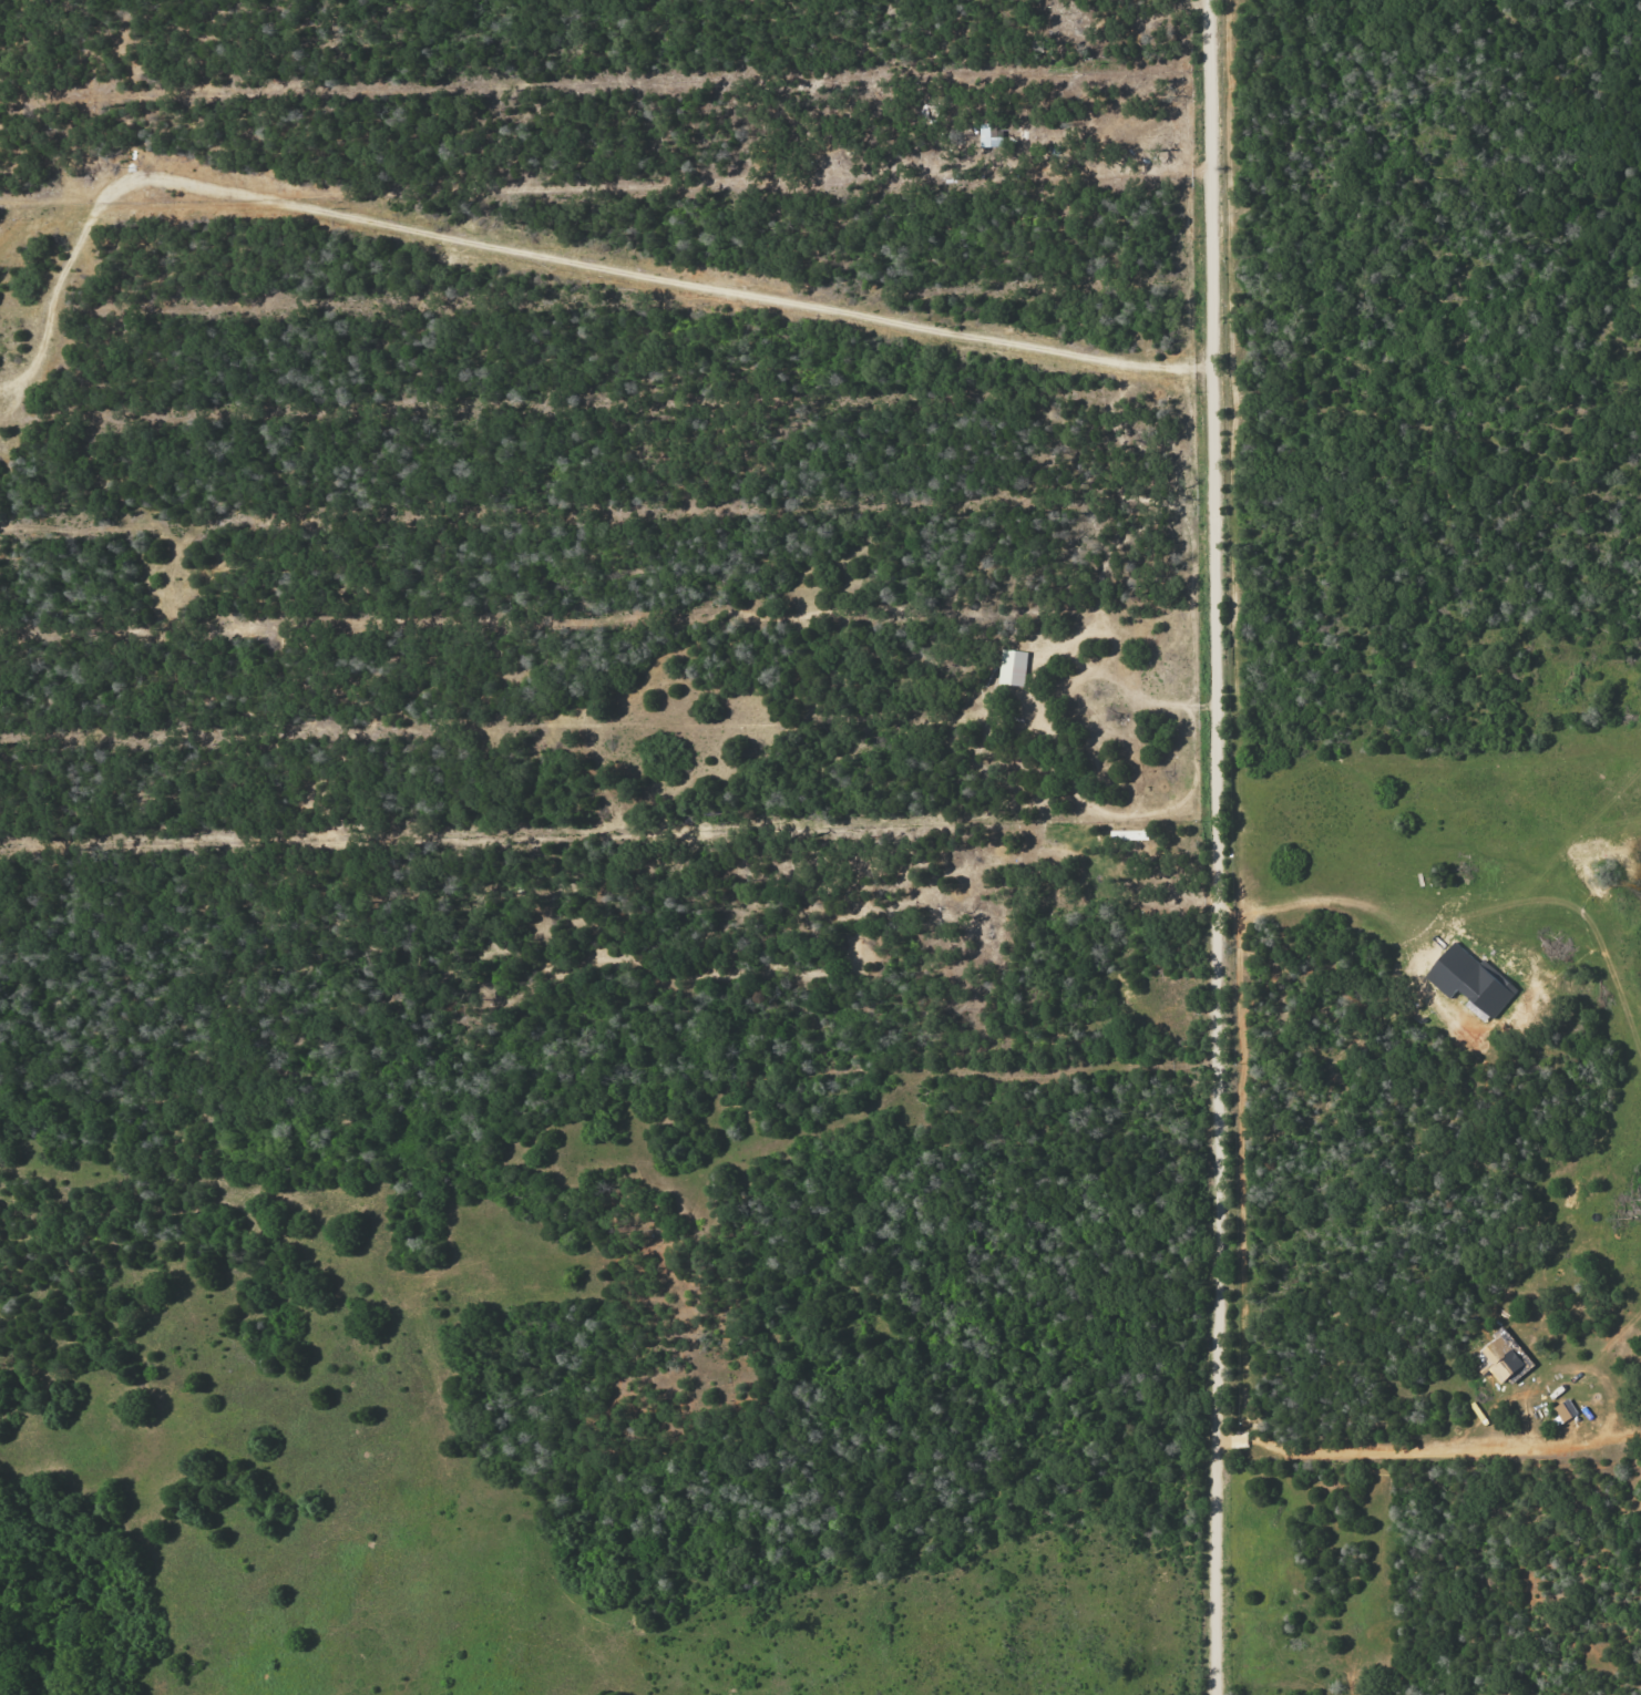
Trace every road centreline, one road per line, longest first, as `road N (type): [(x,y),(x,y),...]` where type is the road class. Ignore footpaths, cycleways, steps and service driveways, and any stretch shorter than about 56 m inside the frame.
road 1 (residential): [(1216,1694),(1219,958),(1208,0)]

